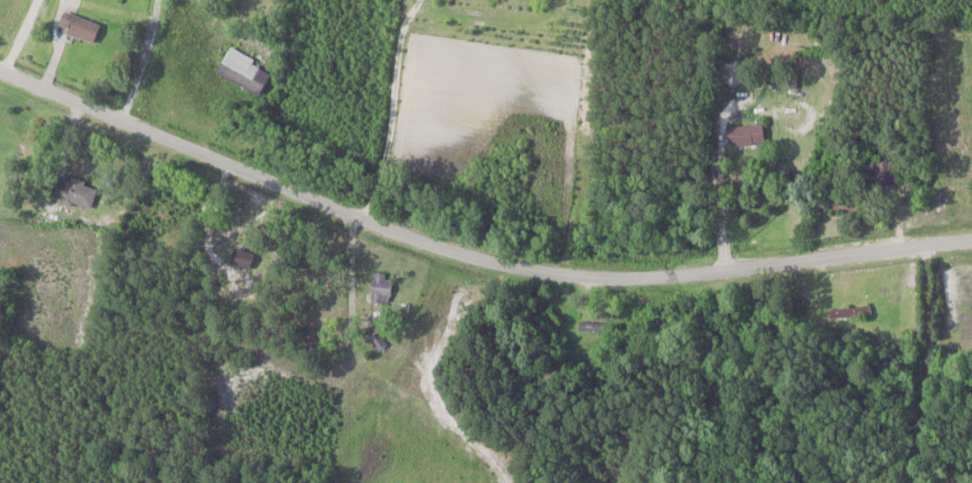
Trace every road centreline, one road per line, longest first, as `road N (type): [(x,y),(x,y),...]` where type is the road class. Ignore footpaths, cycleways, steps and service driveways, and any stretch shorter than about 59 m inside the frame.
road 1 (residential): [(0,72),(382,228),(523,269),(617,281),(665,278),(971,239)]
road 2 (residential): [(966,240),(935,389)]
road 3 (residential): [(121,120),(160,0)]

